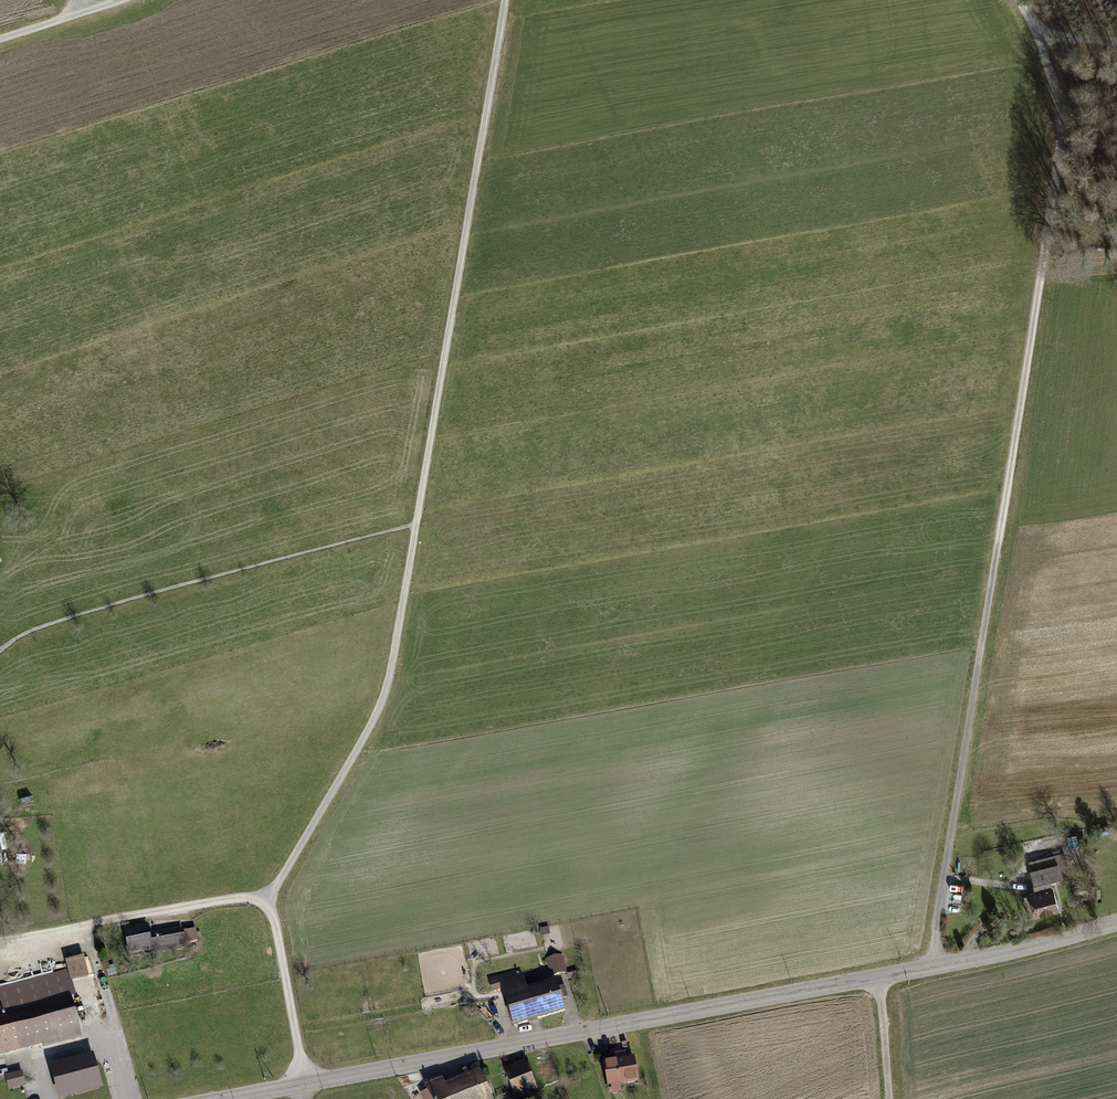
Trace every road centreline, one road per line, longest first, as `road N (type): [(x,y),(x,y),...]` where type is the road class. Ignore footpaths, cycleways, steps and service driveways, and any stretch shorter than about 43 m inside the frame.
road 1 (track): [(304,1098),(268,898),(384,700),(505,0)]
road 2 (tertiary): [(231,1098),(1015,952),(1116,926)]
road 3 (track): [(1039,41),(1061,143),(943,883)]
road 4 (track): [(545,950),(472,966),(479,998),(497,996),(514,1047)]
road 5 (track): [(121,0),(0,39)]
road 6 (track): [(1116,40),(1039,41),(1018,0)]
road 7 (track): [(879,978),(889,1098)]

